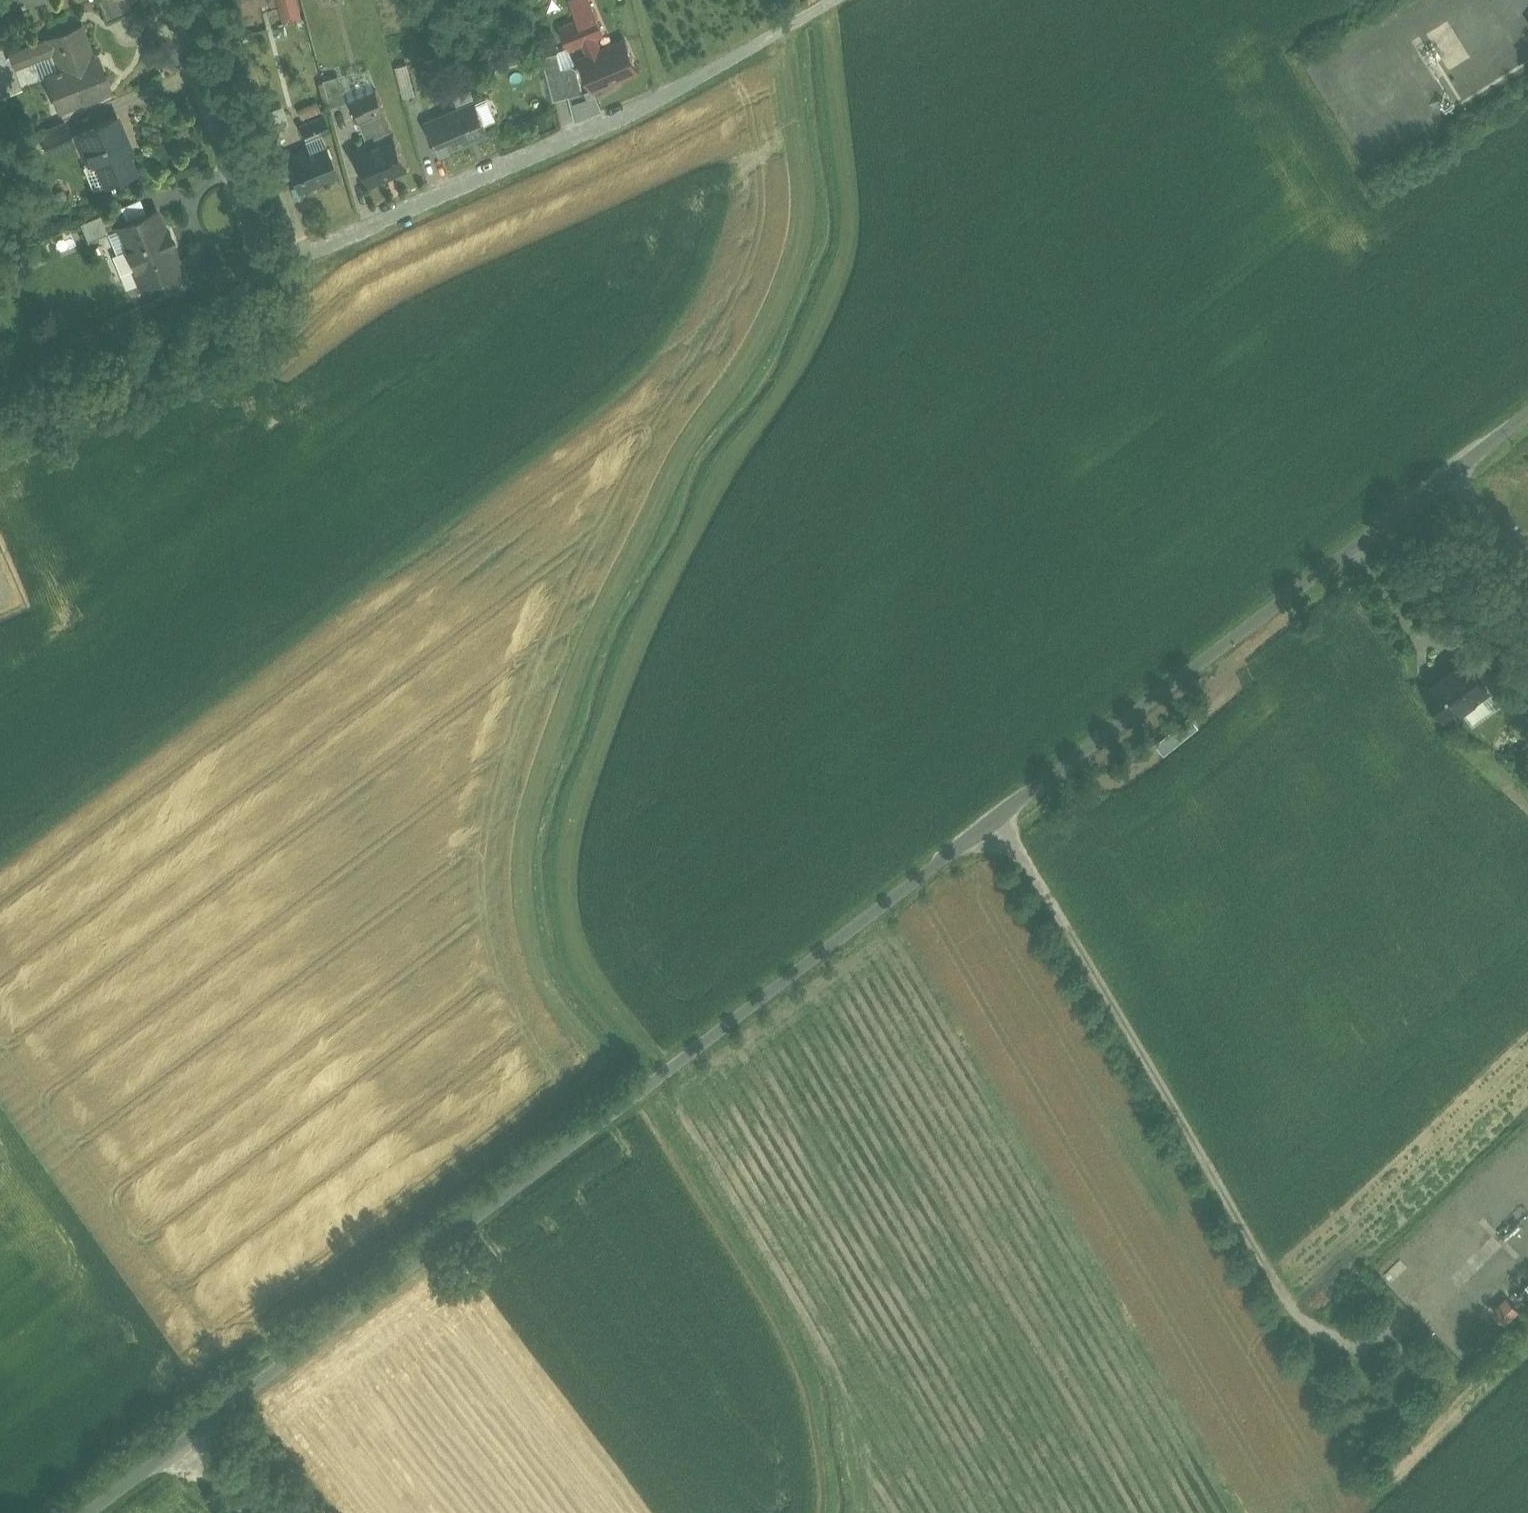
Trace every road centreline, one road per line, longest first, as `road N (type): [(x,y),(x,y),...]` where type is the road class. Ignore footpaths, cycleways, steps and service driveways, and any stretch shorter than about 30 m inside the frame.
road 1 (unclassified): [(1527,419),(100,1512)]
road 2 (residential): [(168,0),(268,267),(656,100),(832,0)]
road 3 (track): [(0,386),(268,267)]

